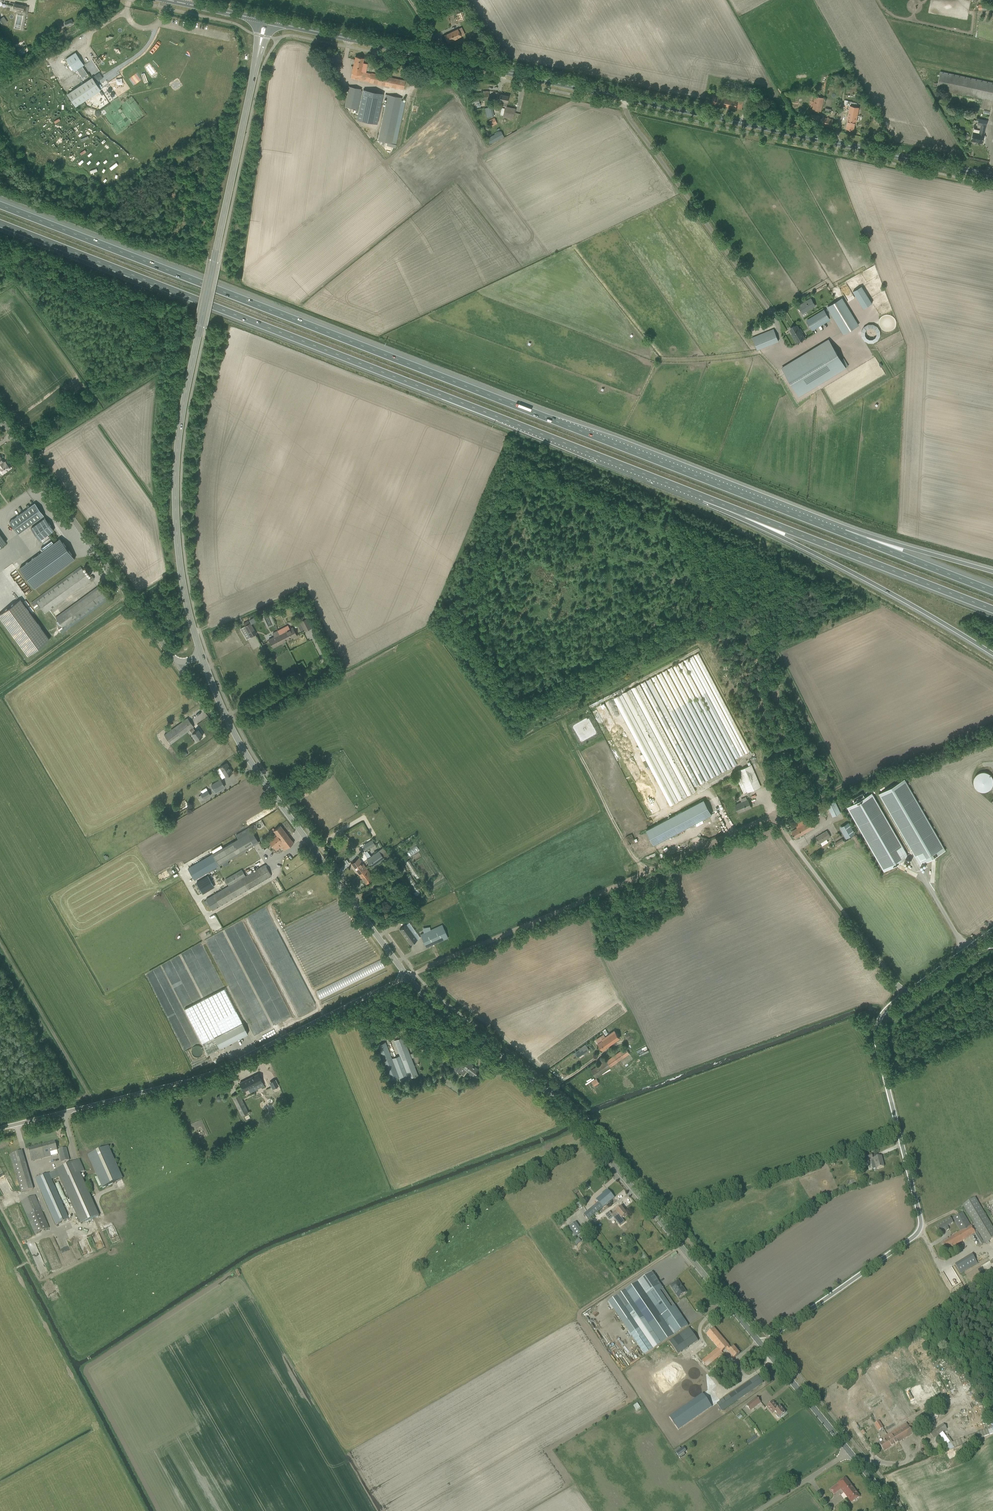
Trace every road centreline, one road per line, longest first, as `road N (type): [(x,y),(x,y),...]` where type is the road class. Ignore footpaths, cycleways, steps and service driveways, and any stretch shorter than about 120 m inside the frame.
road 1 (motorway): [(844,533),(0,202)]
road 2 (motorway): [(0,224),(703,497)]
road 3 (secondary): [(992,177),(269,21)]
road 4 (secondary): [(201,655),(178,540),(179,453),(260,51)]
road 5 (secondary): [(760,1344),(586,1129),(408,977)]
road 6 (unclassified): [(760,1344),(920,1227),(874,1028),(904,993)]
road 7 (unclassified): [(0,1129),(197,1077),(408,977)]
road 8 (track): [(790,840),(777,820),(760,825),(415,974)]
road 9 (secondary): [(408,977),(262,784),(201,655)]
road 10 (motorway): [(703,497),(992,654)]
road 11 (unclassified): [(201,655),(173,660),(0,418)]
road 12 (motorway): [(703,497),(992,610)]
road 13 (unclassified): [(904,993),(790,840)]
road 14 (motorway): [(992,591),(844,533)]
road 15 (motorway): [(992,573),(844,533)]
road 16 (secondary): [(848,1451),(760,1344)]

